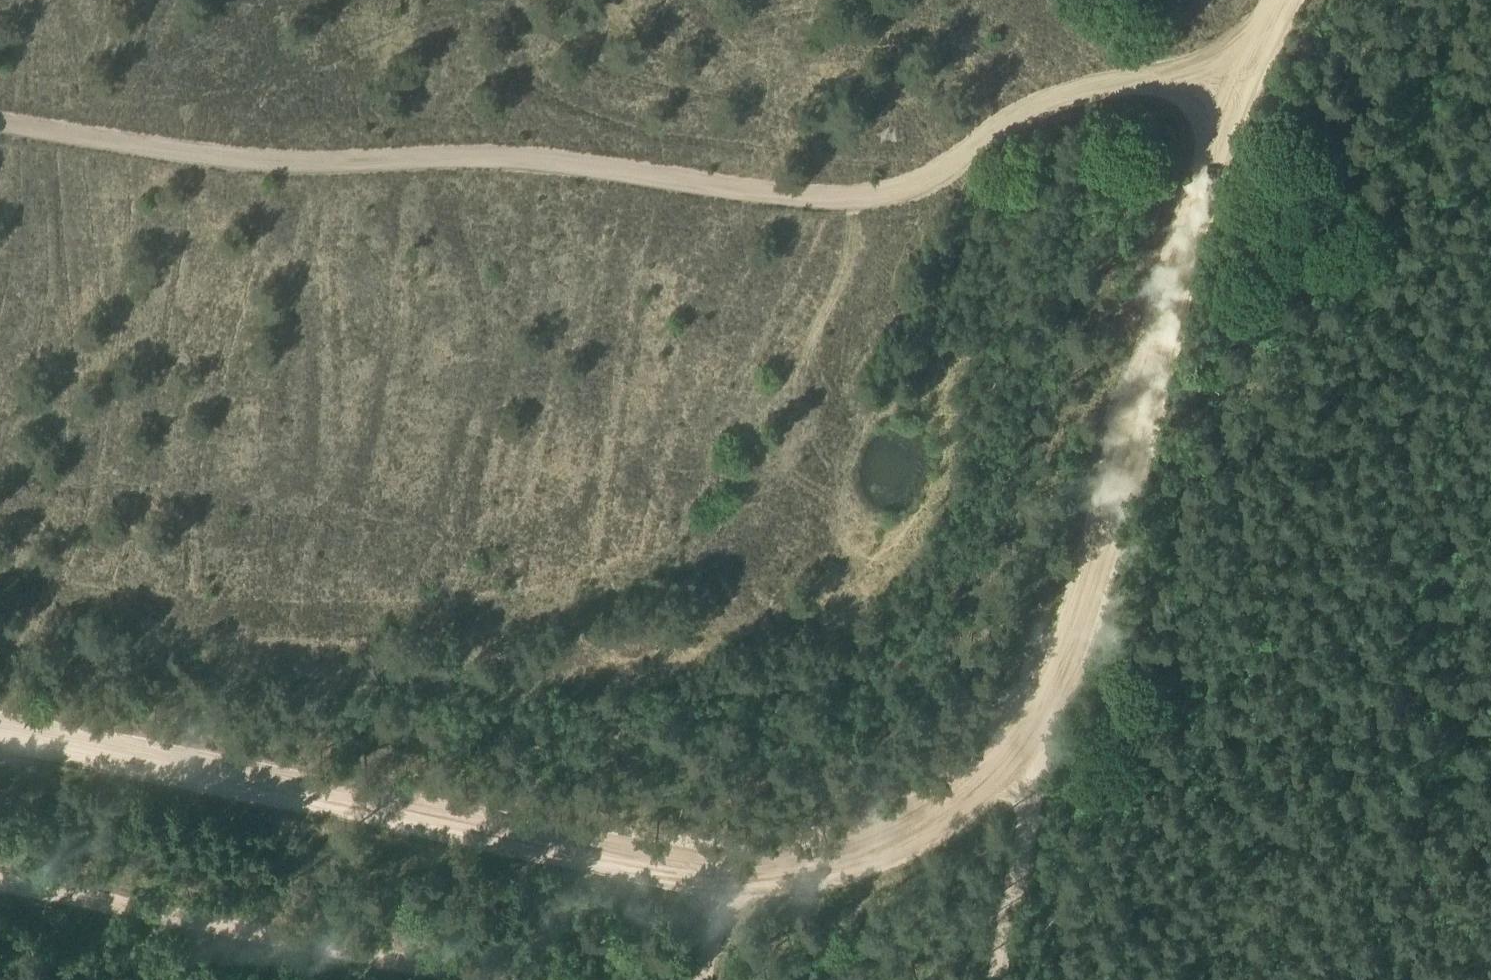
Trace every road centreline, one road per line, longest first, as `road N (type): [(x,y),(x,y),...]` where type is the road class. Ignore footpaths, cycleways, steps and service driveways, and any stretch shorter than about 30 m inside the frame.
road 1 (track): [(1274,0),(1135,397),(1076,619),(1013,757),(857,860),(758,872),(548,842),(0,732)]
road 2 (track): [(997,979),(1036,785),(1013,757)]

